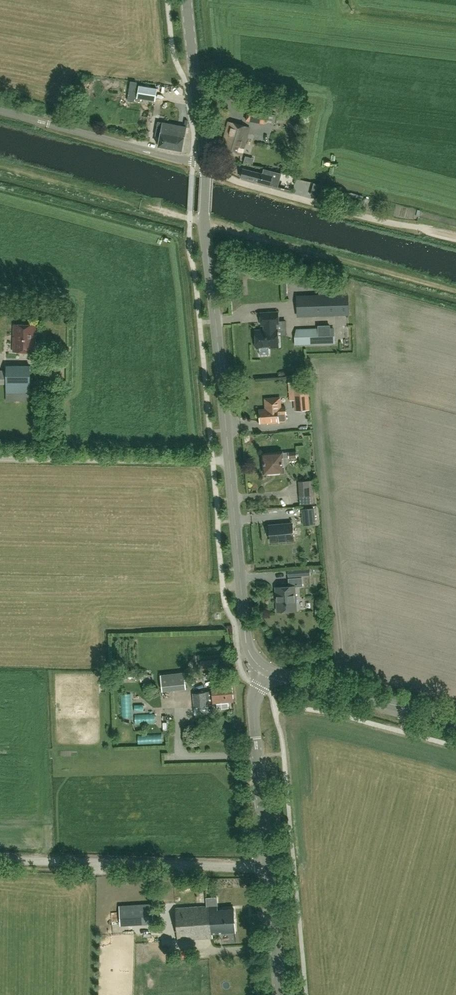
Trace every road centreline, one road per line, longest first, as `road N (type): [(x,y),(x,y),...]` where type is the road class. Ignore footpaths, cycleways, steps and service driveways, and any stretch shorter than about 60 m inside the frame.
road 1 (tertiary): [(266,670),(247,640),(205,166)]
road 2 (unclassified): [(268,867),(0,859)]
road 3 (track): [(230,461),(0,458)]
road 4 (unclassified): [(420,226),(245,184),(205,166)]
road 5 (unclassified): [(205,166),(0,110)]
road 6 (tertiary): [(268,867),(254,702),(266,670)]
road 7 (track): [(191,217),(0,166)]
road 8 (tertiary): [(455,723),(266,670)]
road 9 (tertiary): [(205,166),(189,0)]
road 10 (tertiary): [(281,994),(268,867)]

